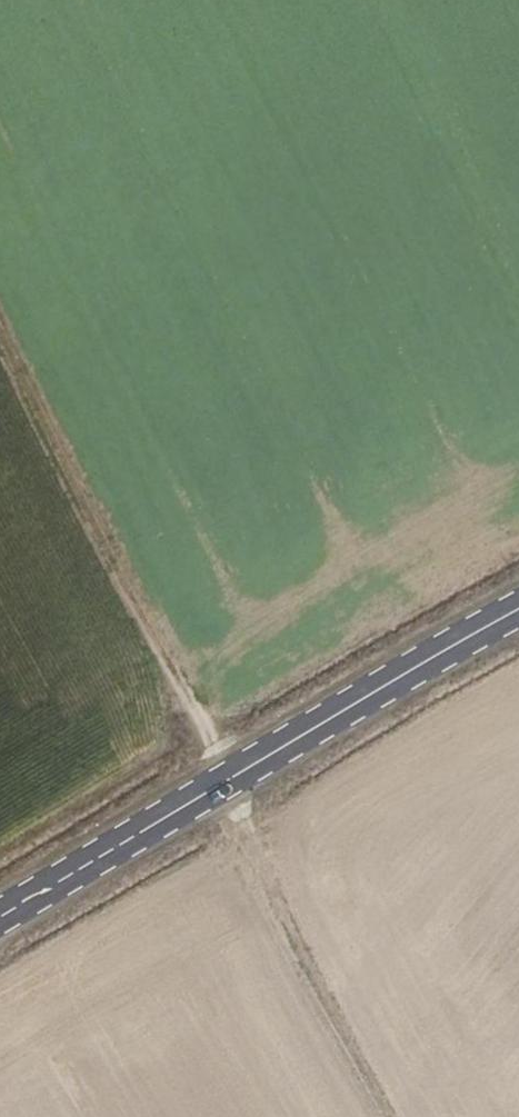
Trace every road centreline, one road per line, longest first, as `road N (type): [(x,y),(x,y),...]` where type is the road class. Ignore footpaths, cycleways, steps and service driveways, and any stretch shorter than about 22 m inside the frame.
road 1 (track): [(0,331),(226,781),(319,991),(397,1116)]
road 2 (primary): [(0,917),(518,608)]

